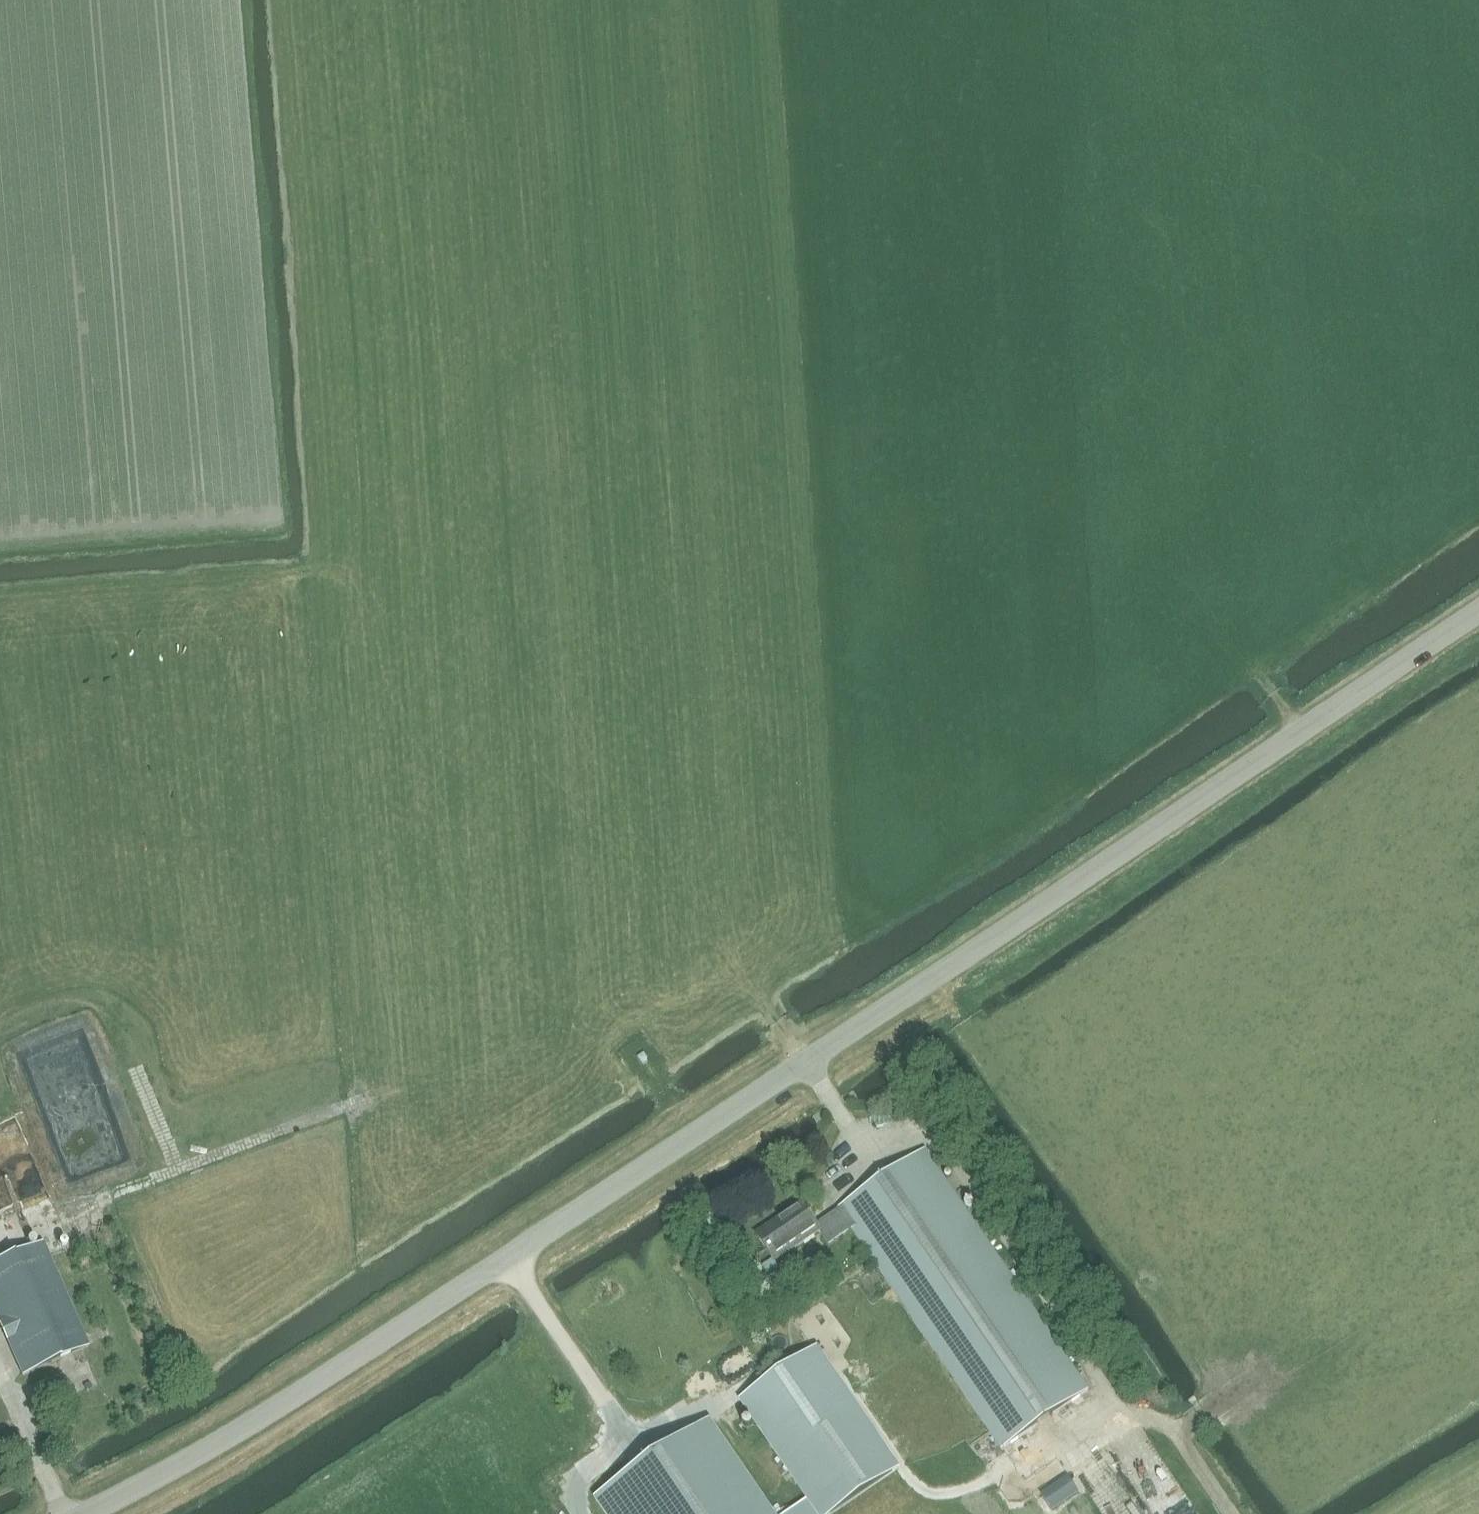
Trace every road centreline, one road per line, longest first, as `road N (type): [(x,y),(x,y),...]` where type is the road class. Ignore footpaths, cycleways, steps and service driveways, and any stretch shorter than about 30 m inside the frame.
road 1 (unclassified): [(85,1513),(244,1428),(1478,612)]

